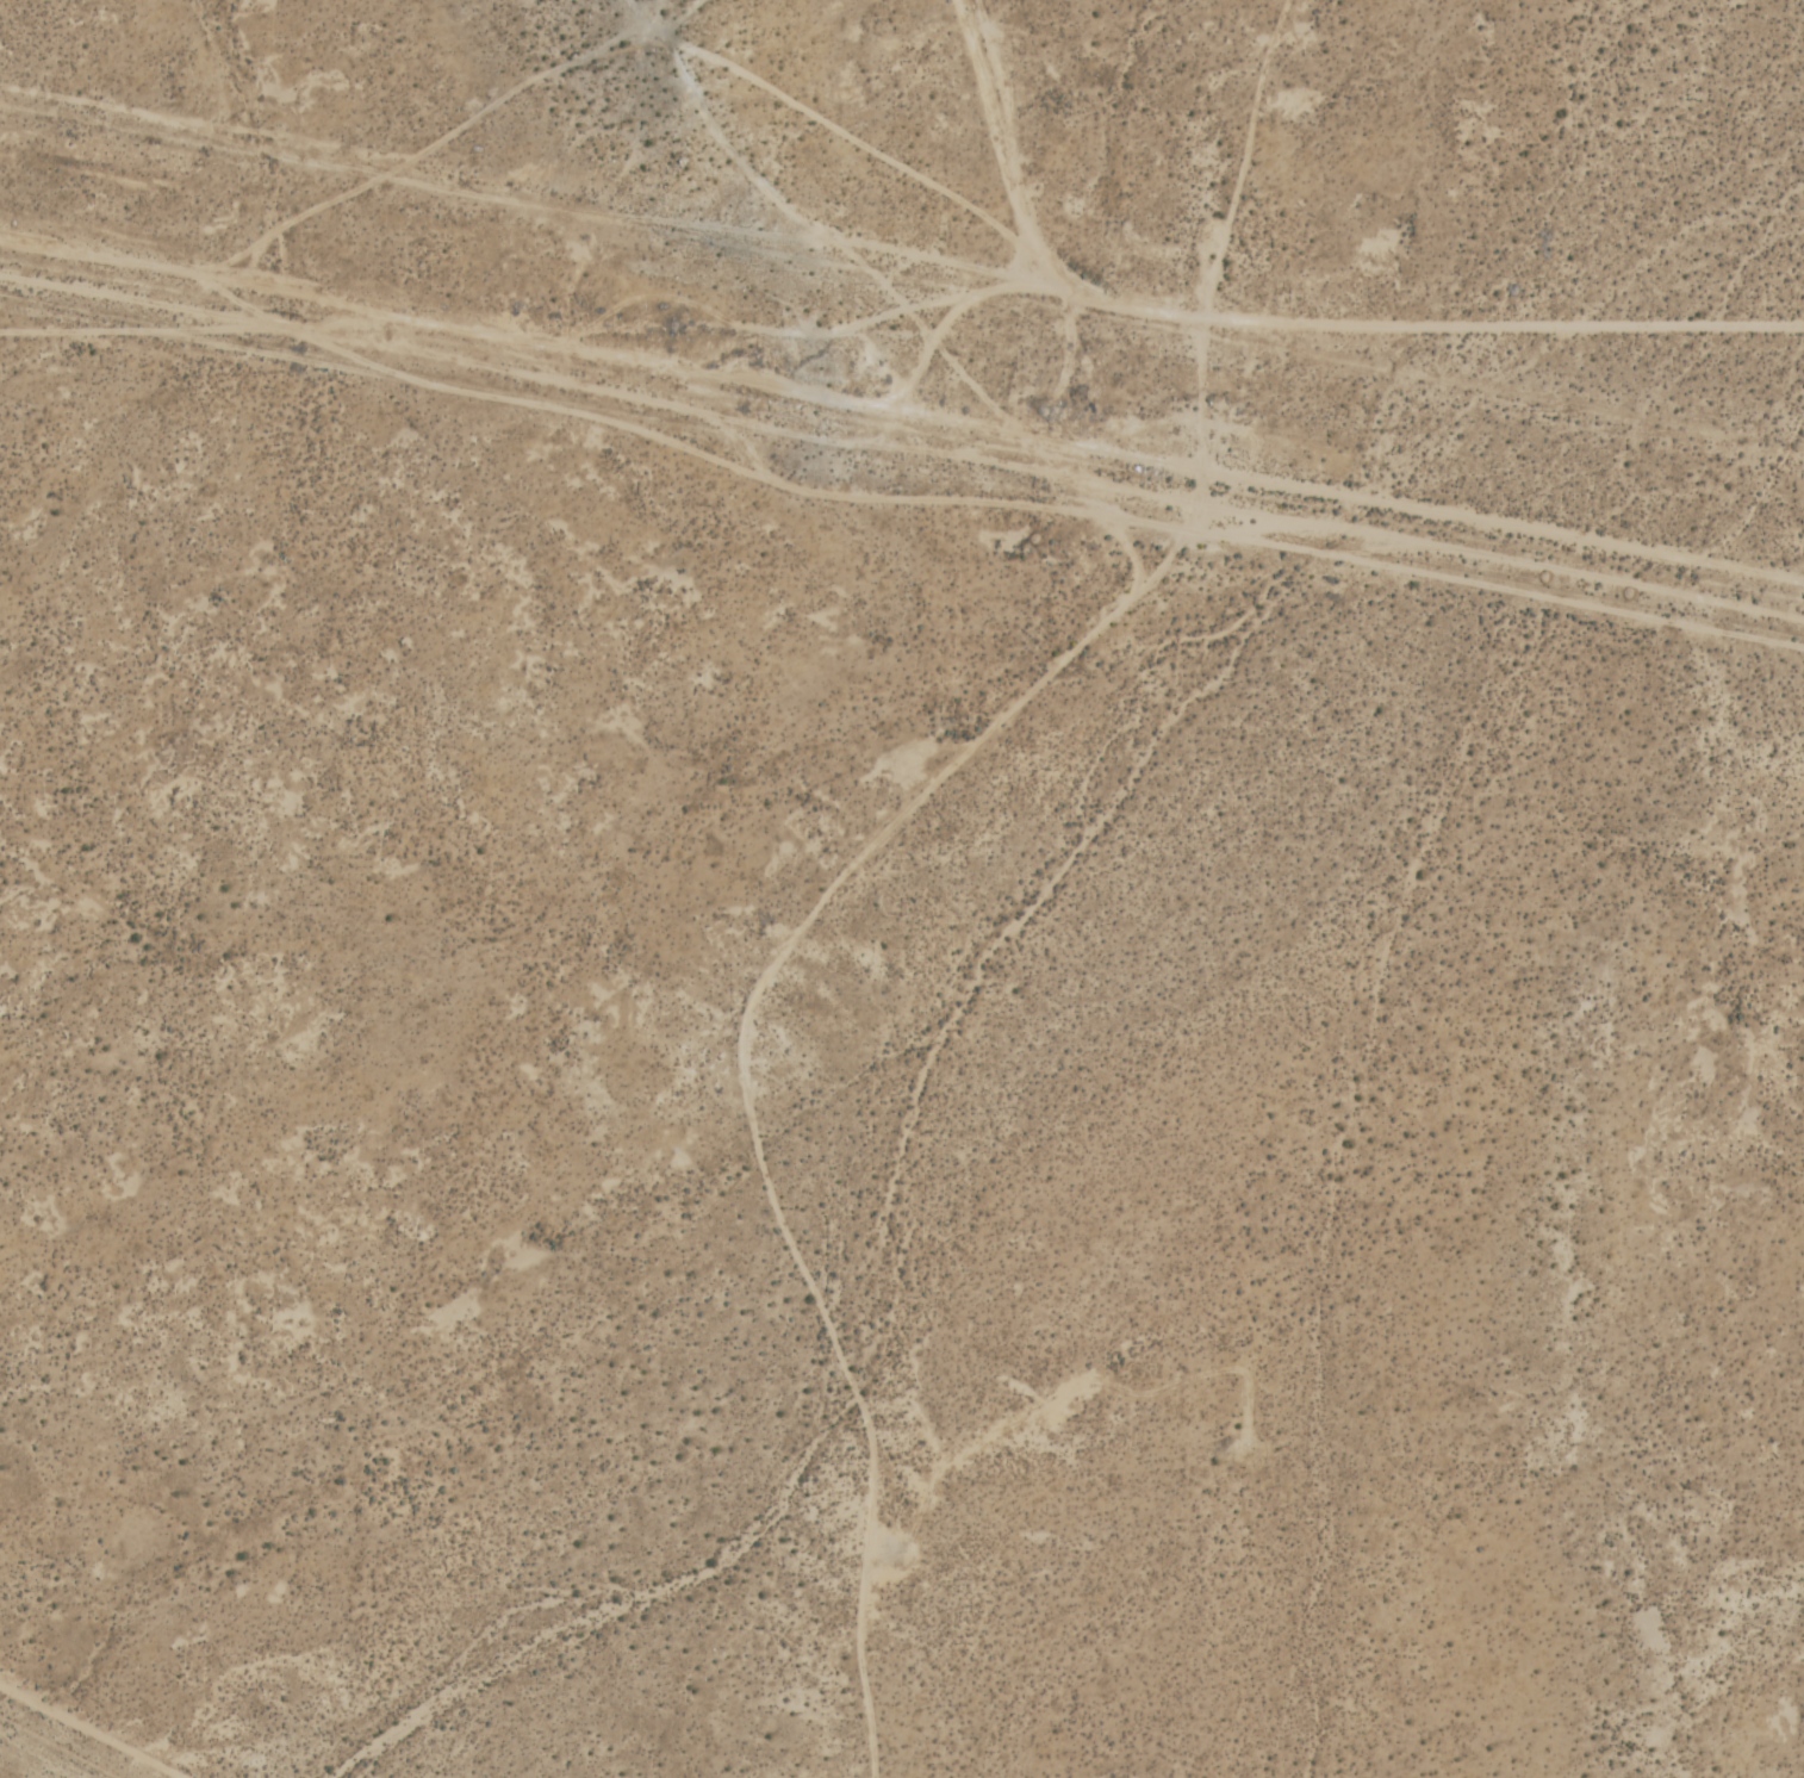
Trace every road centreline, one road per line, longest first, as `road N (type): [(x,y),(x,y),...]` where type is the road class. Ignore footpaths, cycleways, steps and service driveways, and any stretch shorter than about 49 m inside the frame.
road 1 (track): [(0,327),(929,317),(1074,303),(1379,327),(1803,327)]

